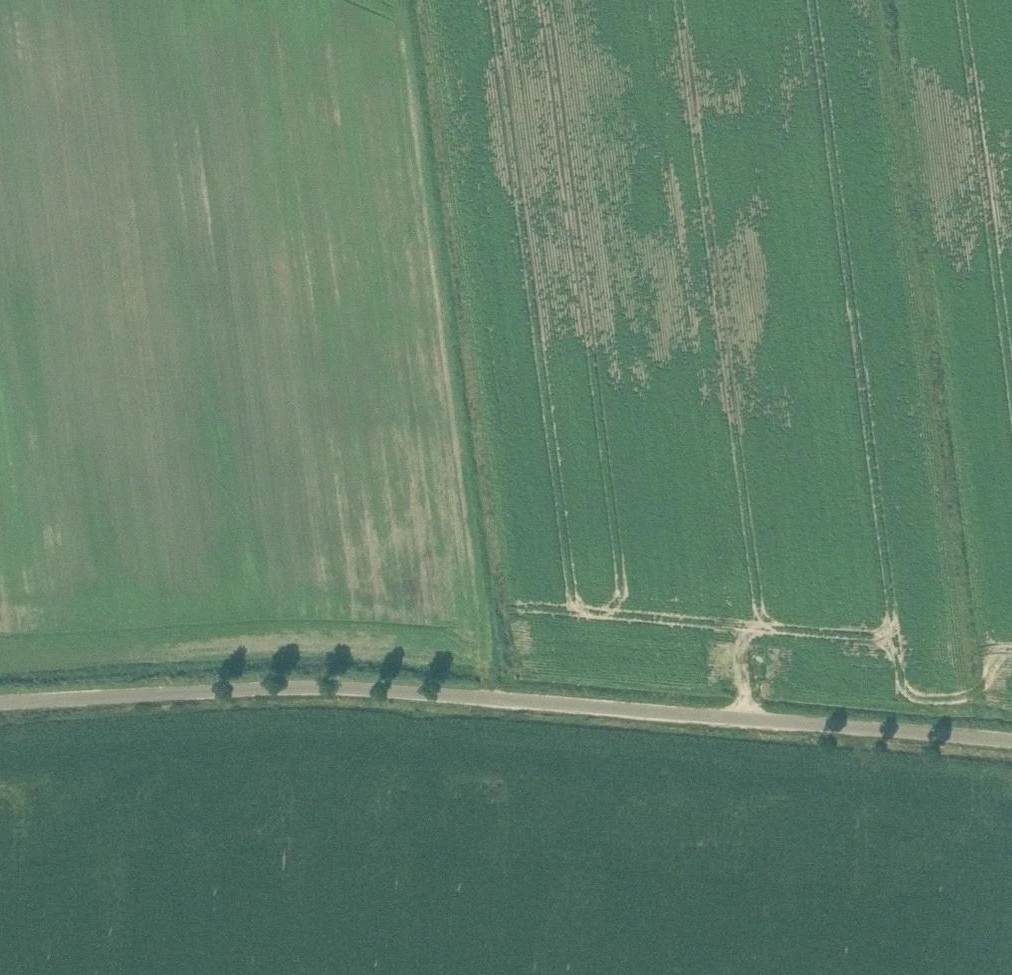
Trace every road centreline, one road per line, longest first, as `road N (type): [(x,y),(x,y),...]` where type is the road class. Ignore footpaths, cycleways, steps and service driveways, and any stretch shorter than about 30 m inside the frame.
road 1 (unclassified): [(1011,740),(315,686),(0,703)]

